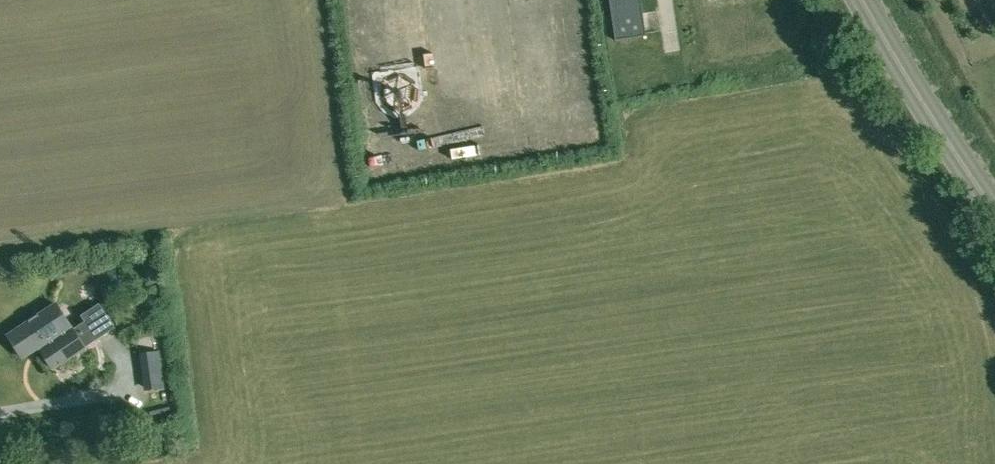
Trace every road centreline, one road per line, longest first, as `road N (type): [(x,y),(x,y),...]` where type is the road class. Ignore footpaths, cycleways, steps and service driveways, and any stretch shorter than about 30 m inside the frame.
road 1 (primary): [(994,206),(862,0)]

